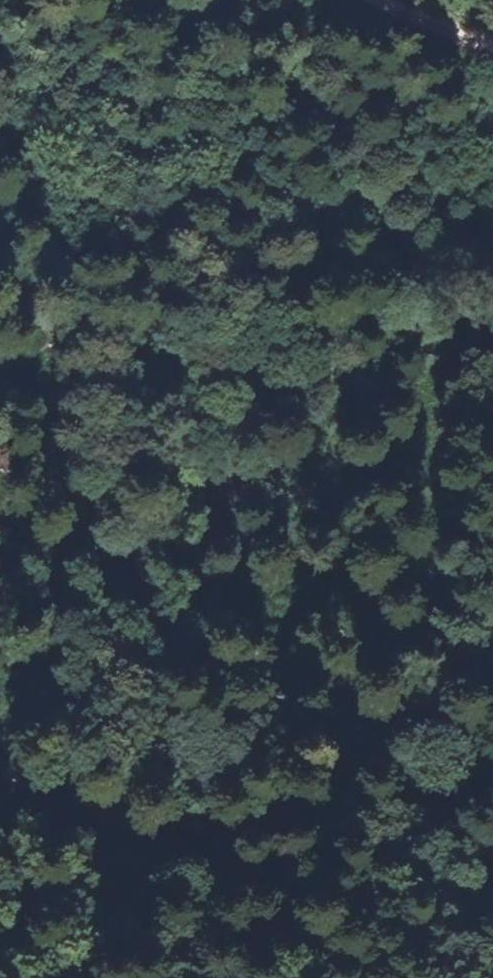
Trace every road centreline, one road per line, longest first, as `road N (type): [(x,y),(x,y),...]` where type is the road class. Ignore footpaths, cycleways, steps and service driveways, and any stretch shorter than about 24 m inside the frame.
road 1 (track): [(378,0),(492,42)]

